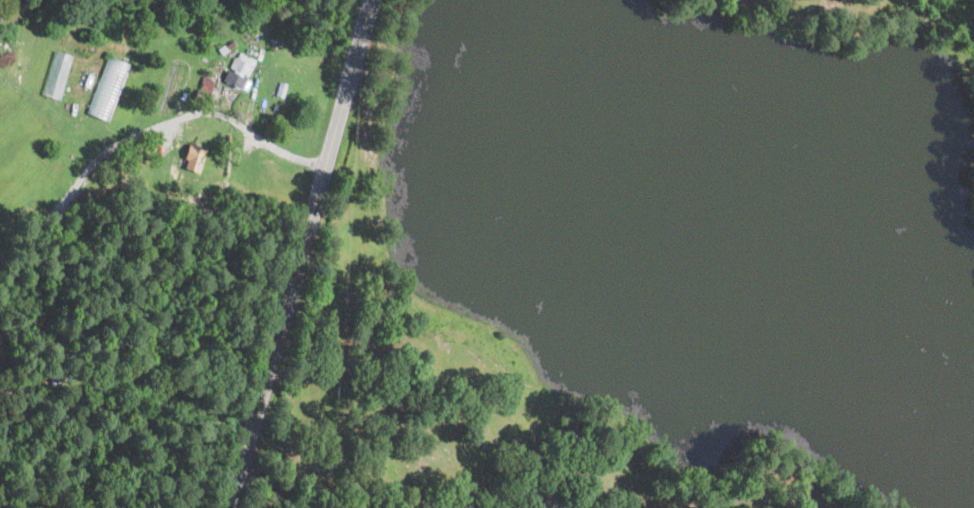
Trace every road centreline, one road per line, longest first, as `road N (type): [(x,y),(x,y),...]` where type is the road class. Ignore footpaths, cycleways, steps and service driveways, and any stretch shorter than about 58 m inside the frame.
road 1 (residential): [(226,507),(372,0)]

